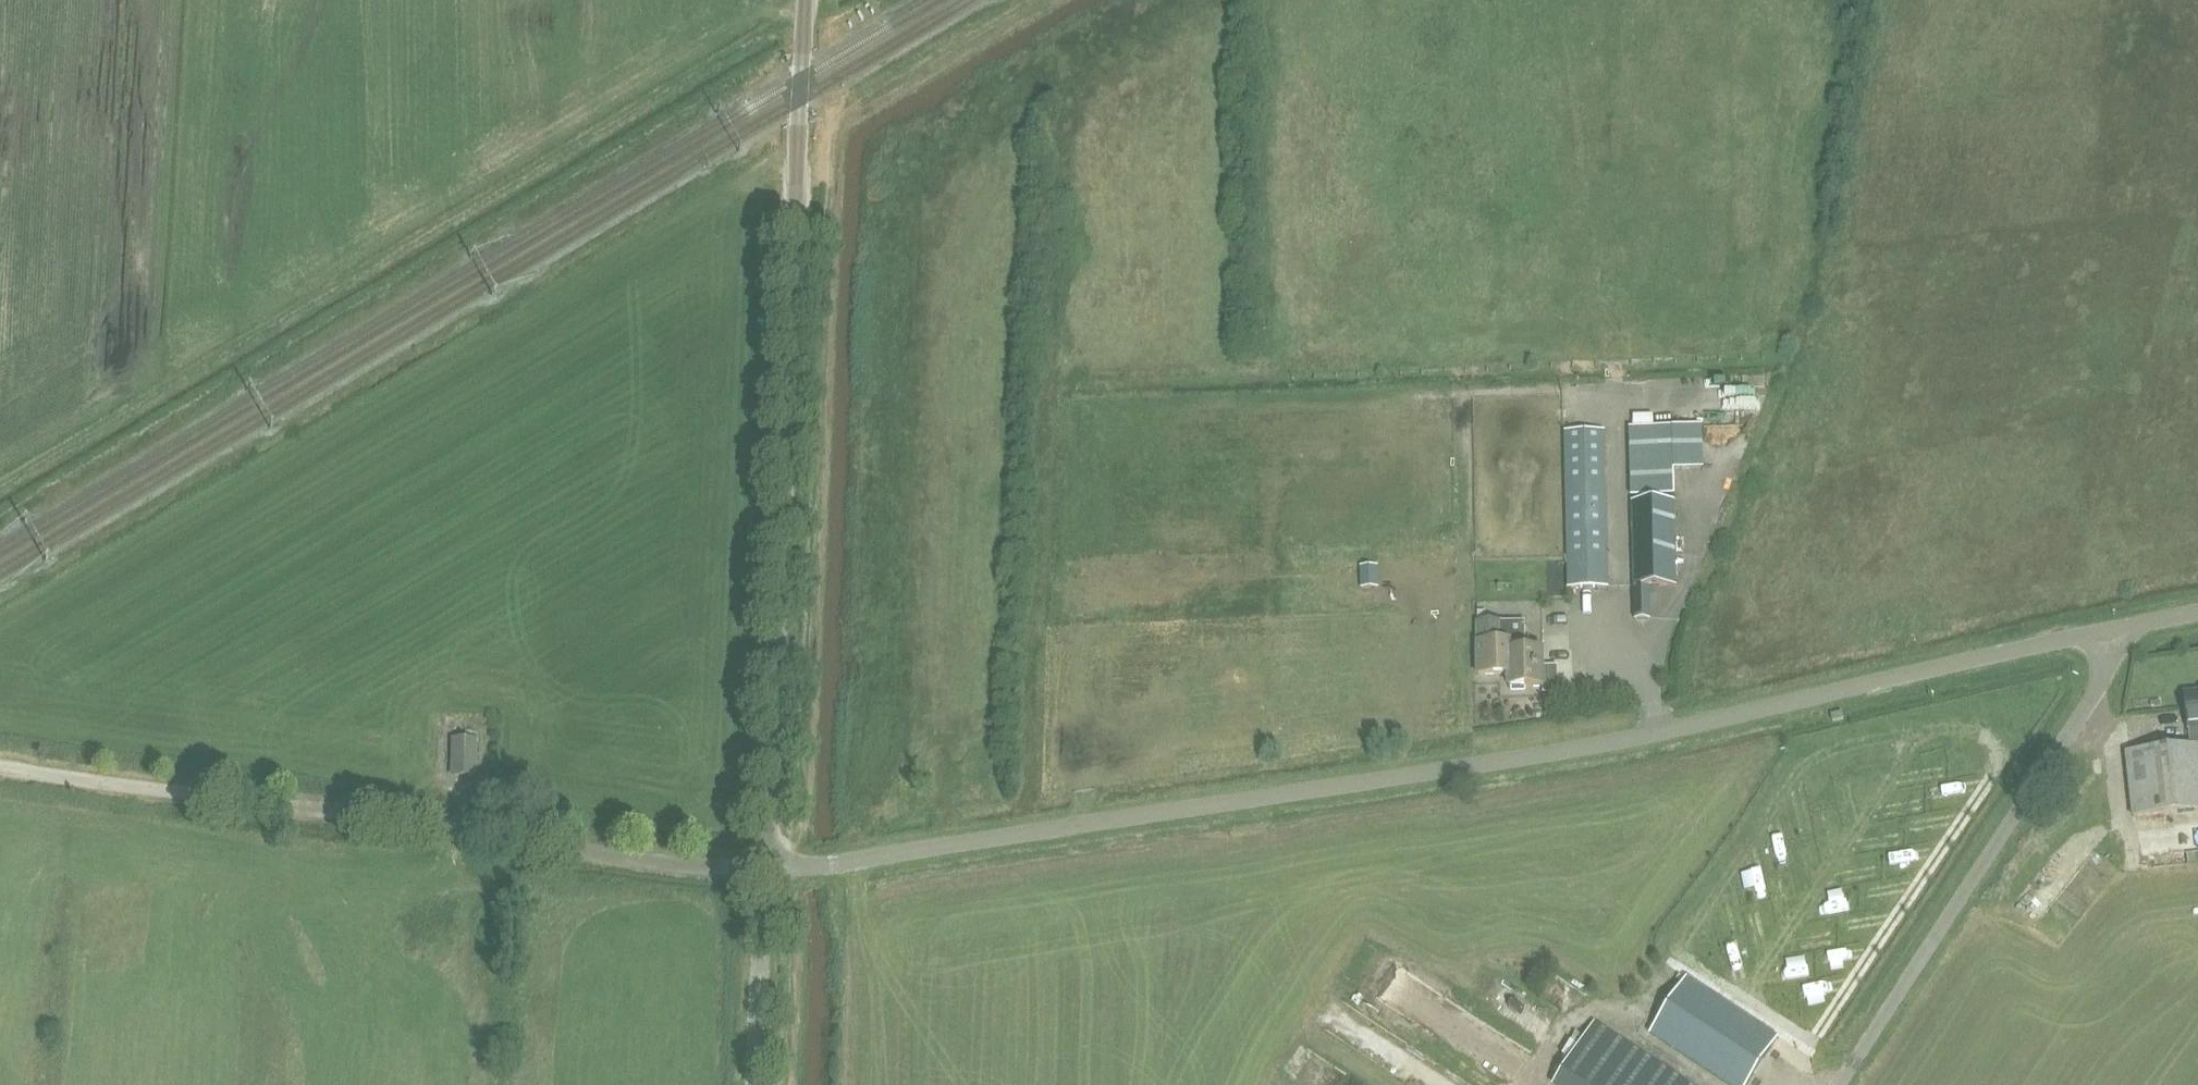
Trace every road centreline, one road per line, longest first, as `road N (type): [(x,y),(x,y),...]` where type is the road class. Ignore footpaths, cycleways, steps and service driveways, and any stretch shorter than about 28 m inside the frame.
road 1 (unclassified): [(766,868),(1414,776),(1650,734),(2197,614)]
road 2 (unclassified): [(766,868),(805,0)]
road 3 (track): [(766,868),(598,853),(394,818),(0,768)]
road 4 (unclassified): [(754,1084),(766,868)]

